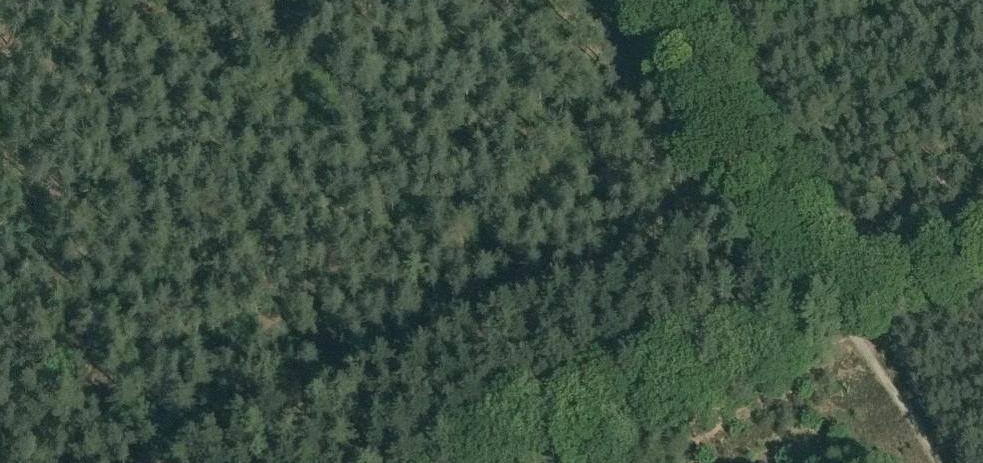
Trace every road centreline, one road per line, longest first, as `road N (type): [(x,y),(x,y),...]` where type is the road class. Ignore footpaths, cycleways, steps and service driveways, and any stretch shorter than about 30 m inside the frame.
road 1 (track): [(475,462),(982,257)]
road 2 (track): [(649,0),(836,317),(940,462)]
road 3 (track): [(0,119),(130,462)]

